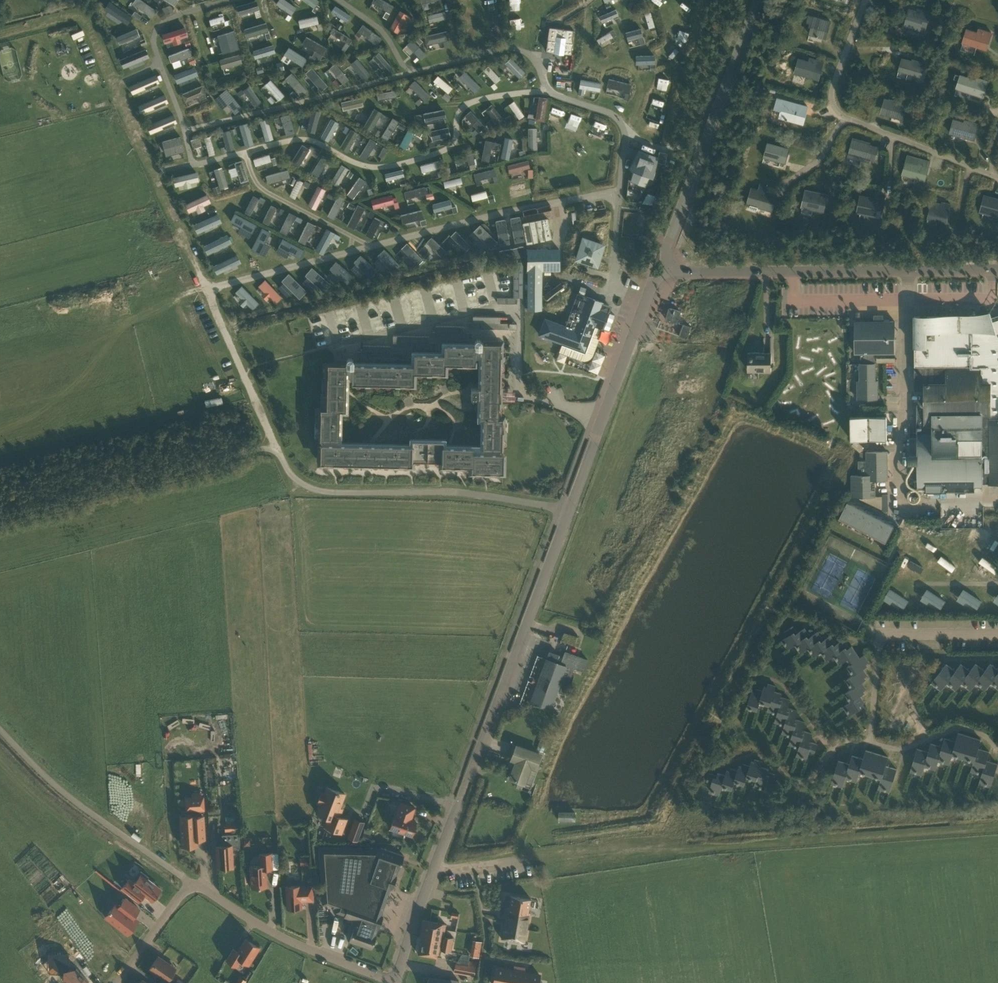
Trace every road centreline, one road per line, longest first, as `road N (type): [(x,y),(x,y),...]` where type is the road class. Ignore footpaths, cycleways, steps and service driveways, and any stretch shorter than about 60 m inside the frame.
road 1 (tertiary): [(396,982),(649,292),(668,270)]
road 2 (residential): [(117,982),(194,885),(290,940),(395,982)]
road 3 (residential): [(668,270),(997,270)]
road 4 (tertiary): [(668,270),(666,248),(758,0)]

